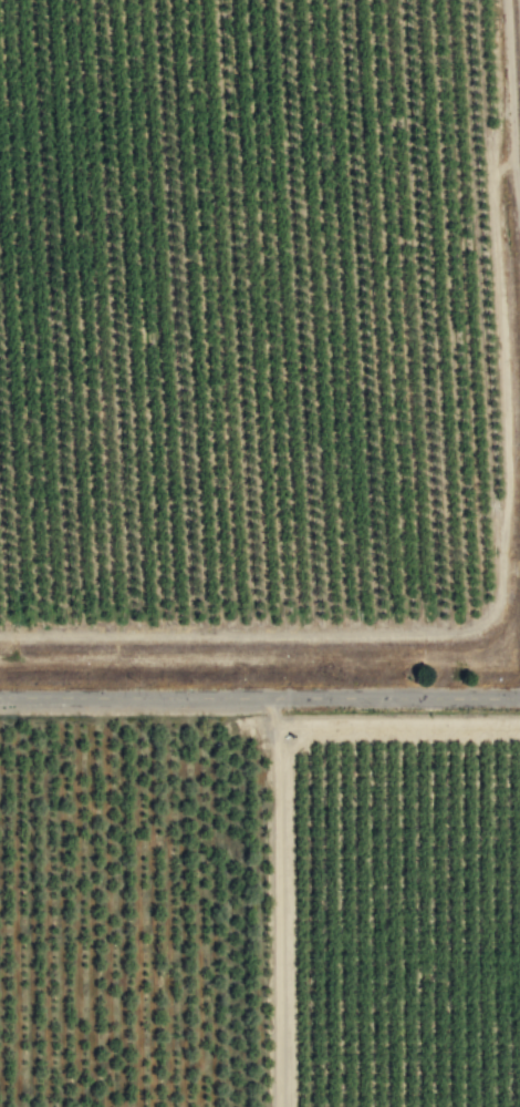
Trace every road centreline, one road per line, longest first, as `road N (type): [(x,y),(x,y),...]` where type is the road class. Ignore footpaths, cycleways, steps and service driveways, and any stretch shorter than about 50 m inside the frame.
road 1 (residential): [(0,696),(519,697)]

